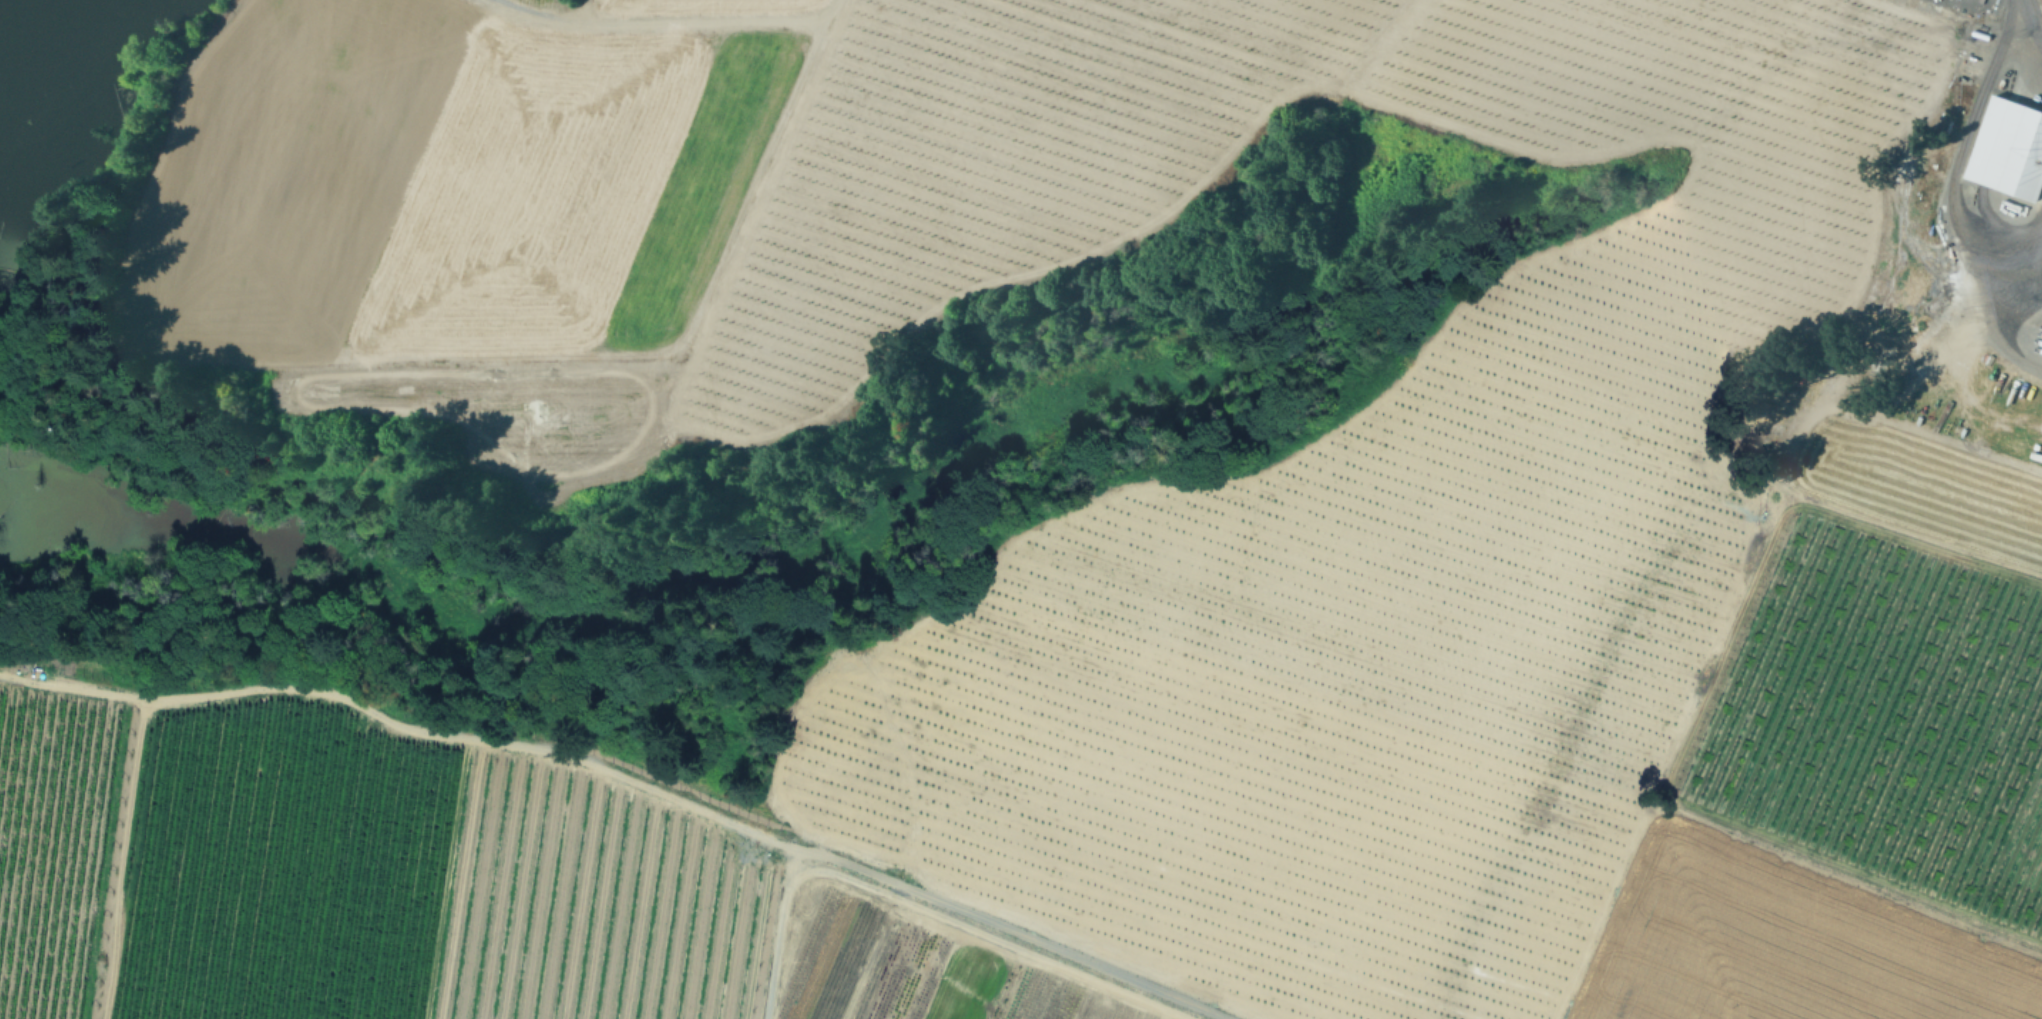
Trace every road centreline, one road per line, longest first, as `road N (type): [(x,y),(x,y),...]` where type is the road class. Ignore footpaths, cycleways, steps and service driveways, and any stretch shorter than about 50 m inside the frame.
road 1 (track): [(1219,1018),(823,855),(801,855),(777,877),(751,1018)]
road 2 (track): [(2041,952),(1696,814)]

